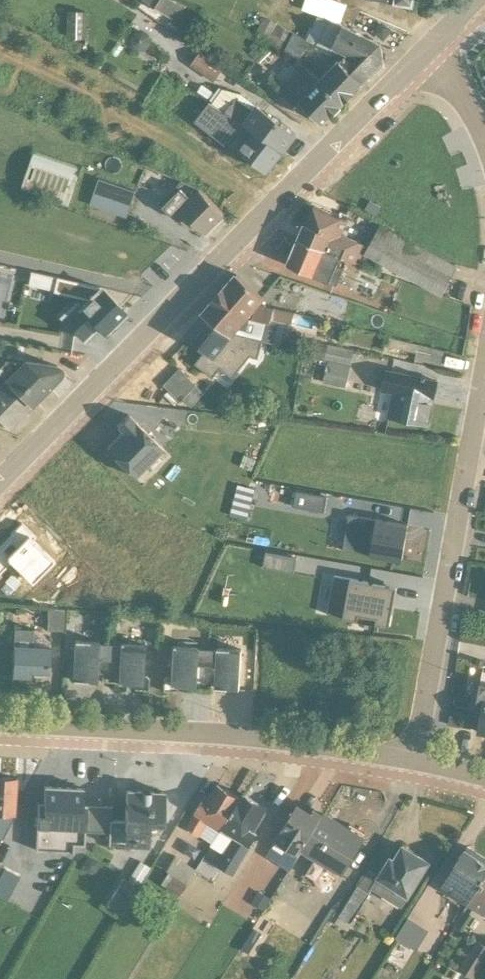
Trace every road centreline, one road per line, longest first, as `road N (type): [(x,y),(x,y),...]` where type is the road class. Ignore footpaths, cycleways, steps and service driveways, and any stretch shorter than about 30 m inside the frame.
road 1 (residential): [(0,477),(431,44)]
road 2 (residential): [(0,722),(244,736),(414,759)]
road 3 (residential): [(414,759),(484,374)]

